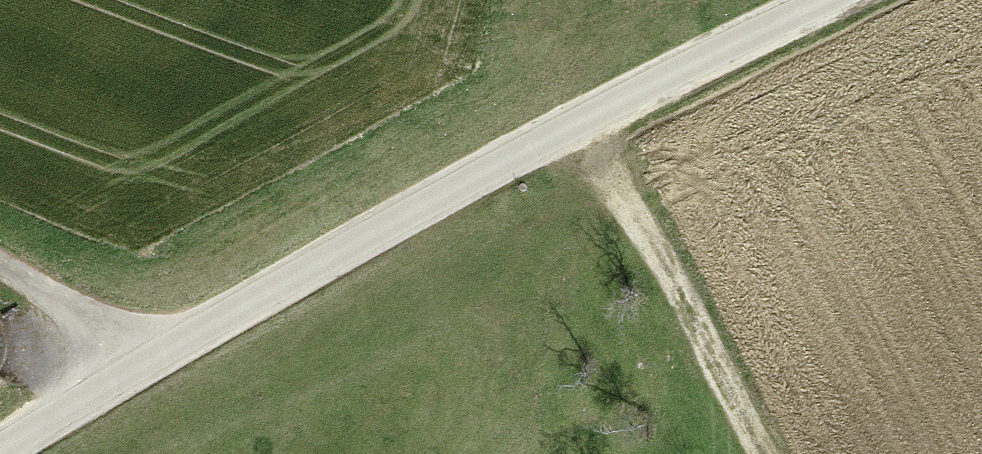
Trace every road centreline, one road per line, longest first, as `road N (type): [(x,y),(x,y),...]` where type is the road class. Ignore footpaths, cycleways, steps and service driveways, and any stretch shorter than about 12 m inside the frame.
road 1 (tertiary): [(814,0),(105,371),(0,441)]
road 2 (track): [(580,122),(759,453)]
road 3 (track): [(0,265),(105,371)]

